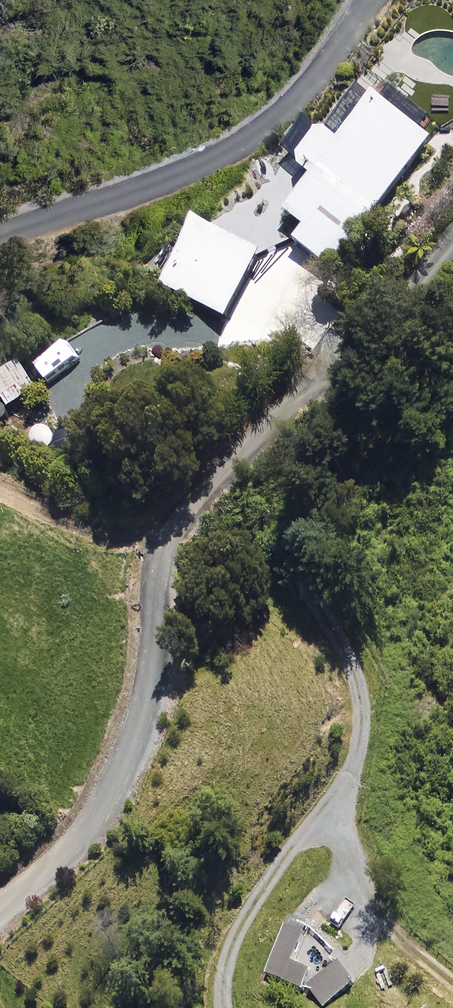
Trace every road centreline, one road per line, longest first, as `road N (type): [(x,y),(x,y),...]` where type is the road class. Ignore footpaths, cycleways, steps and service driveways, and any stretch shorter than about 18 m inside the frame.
road 1 (unclassified): [(452,249),(331,375),(241,451),(189,513),(161,559),(144,720),(122,775),(92,828),(0,911)]
road 2 (unclassified): [(0,231),(217,155),(274,119),(371,0)]
road 3 (track): [(352,883),(452,982)]

